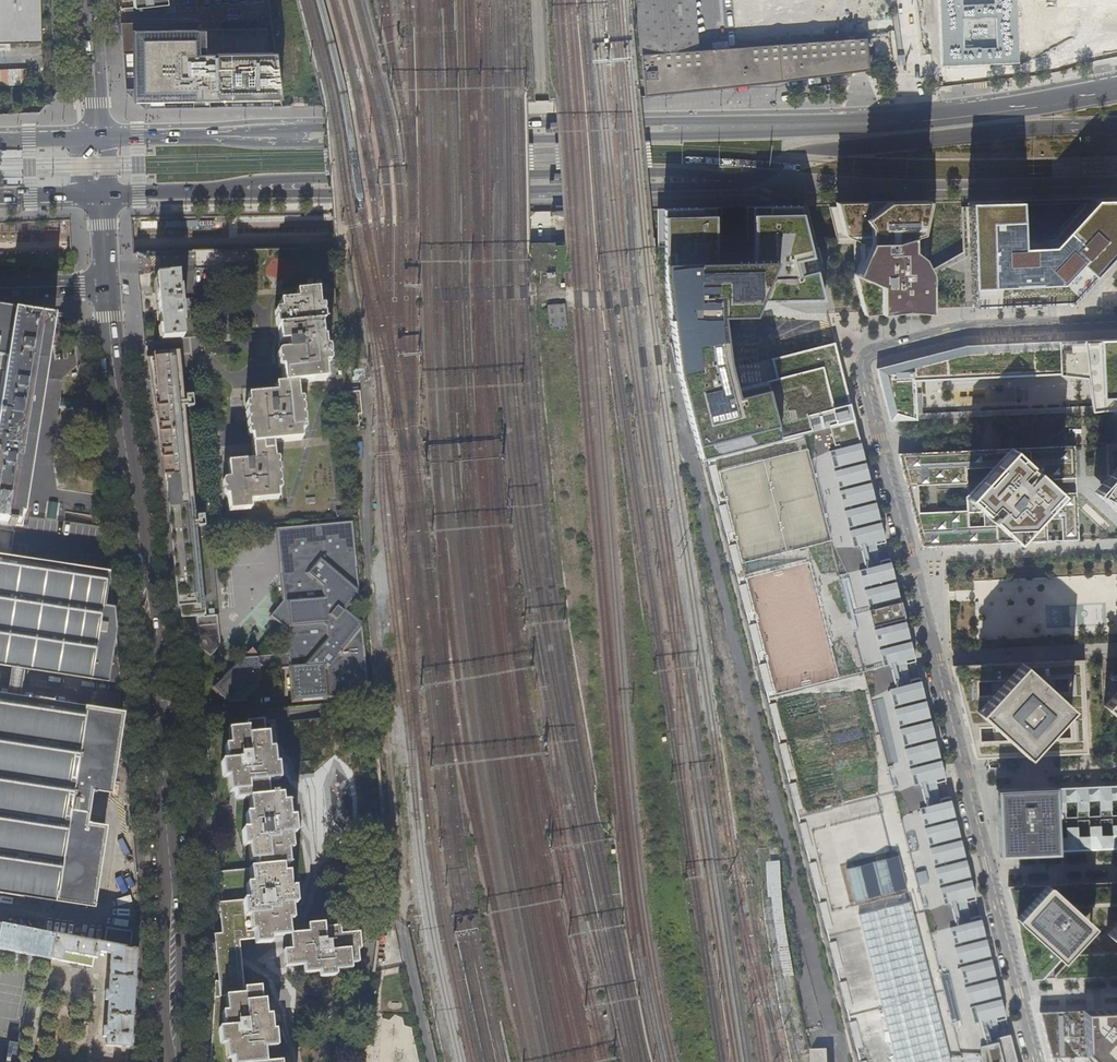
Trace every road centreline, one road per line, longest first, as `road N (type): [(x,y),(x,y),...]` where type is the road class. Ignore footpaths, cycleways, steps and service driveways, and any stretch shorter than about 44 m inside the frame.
road 1 (residential): [(1039,1061),(864,361),(872,351),(978,327),(1116,324)]
road 2 (tertiary): [(176,1061),(171,881),(149,629),(106,282)]
road 3 (primary): [(799,126),(652,137),(312,142),(279,134)]
road 4 (primary): [(799,126),(651,121),(279,134)]
road 5 (primary): [(272,187),(311,178),(663,171),(711,181)]
road 6 (primary): [(272,187),(312,193),(711,181)]
road 7 (primary): [(711,181),(757,176),(811,150),(1116,124)]
road 8 (primary): [(1116,86),(1012,107),(799,126)]
road 9 (primary): [(279,134),(96,137)]
road 10 (primary): [(100,193),(272,187)]
road 11 (tertiary): [(96,137),(88,0)]

